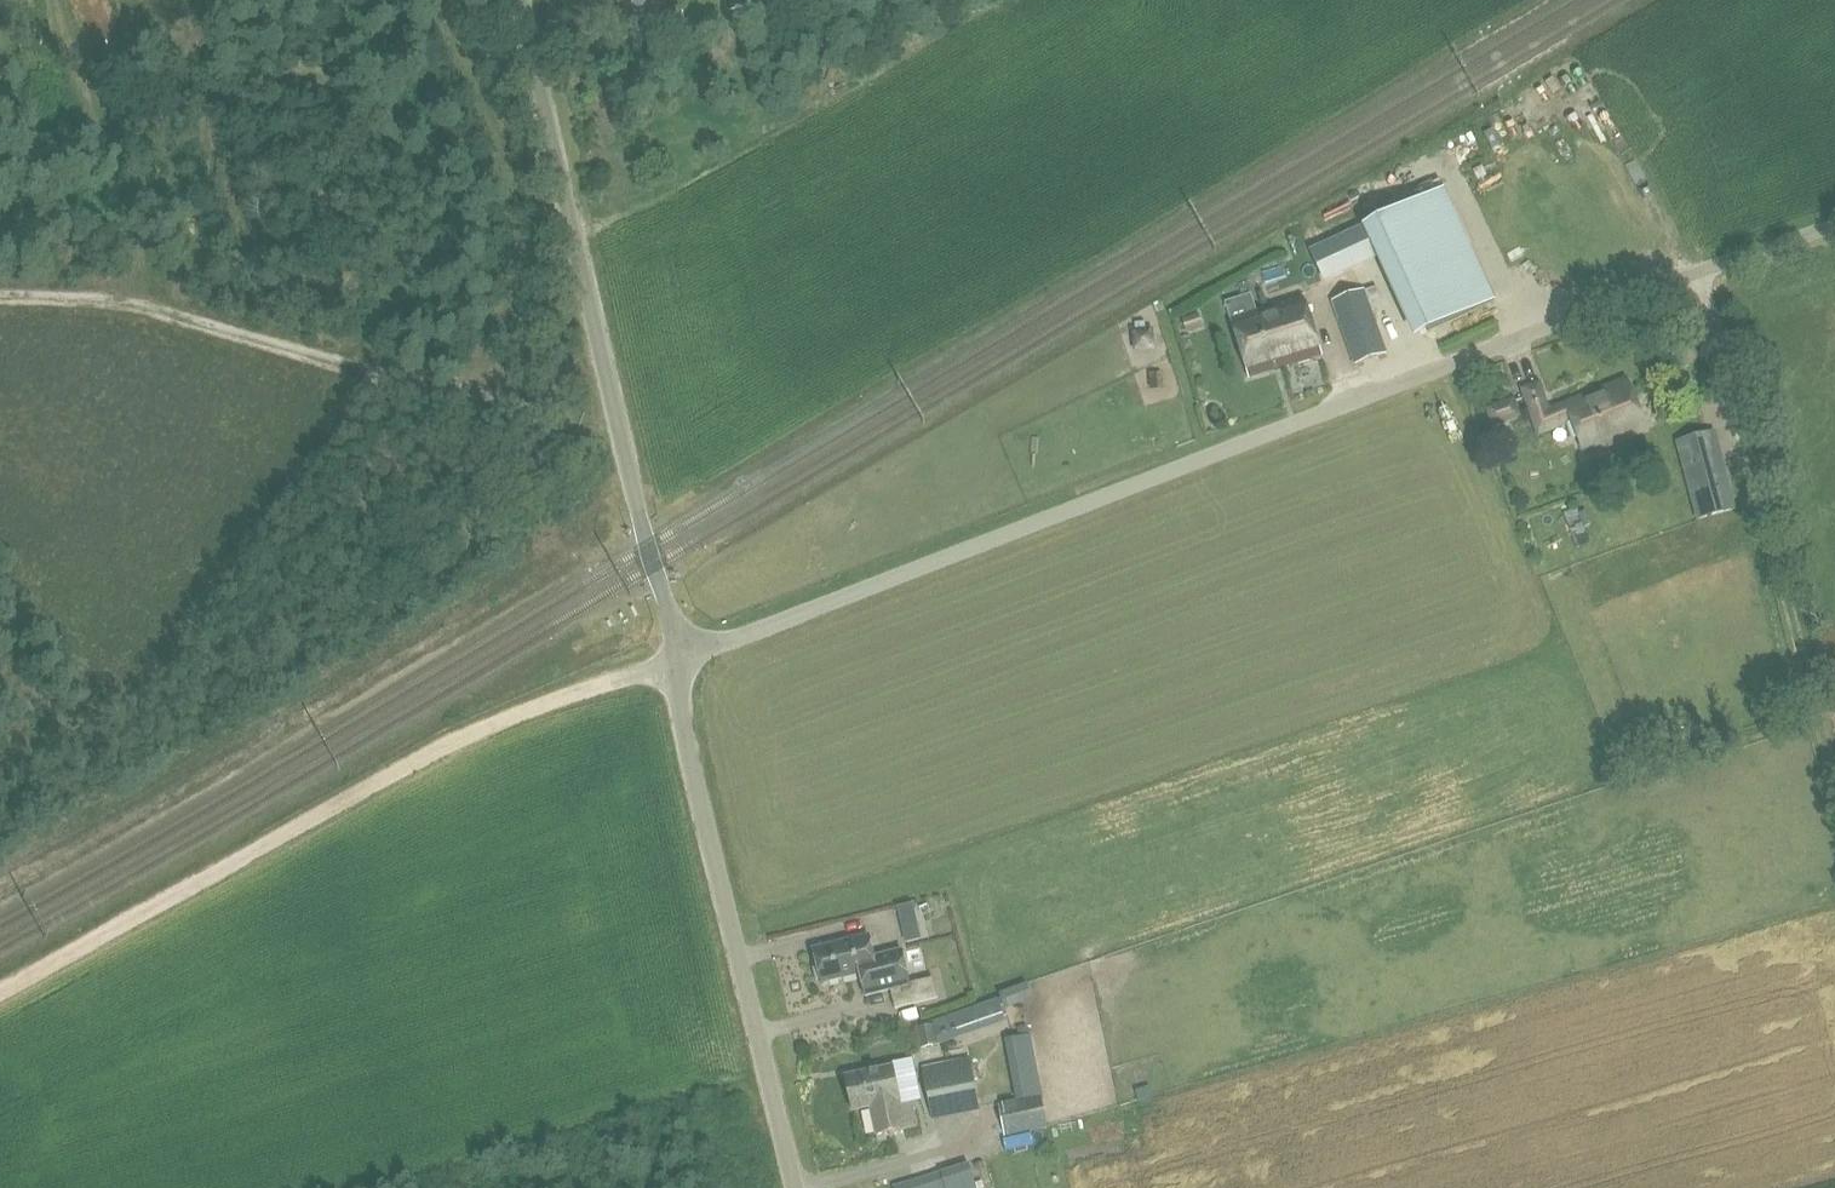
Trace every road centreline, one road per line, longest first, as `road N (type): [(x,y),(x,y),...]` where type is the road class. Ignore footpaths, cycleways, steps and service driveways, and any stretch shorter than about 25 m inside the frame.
road 1 (unclassified): [(679,660),(1518,336),(1834,224)]
road 2 (track): [(0,995),(382,778),(574,694),(679,660)]
road 3 (unclassified): [(679,660),(522,0)]
road 4 (unclassified): [(798,1187),(686,744),(679,660)]
road 5 (track): [(1834,786),(1702,268)]
road 6 (track): [(575,238),(1034,0)]

